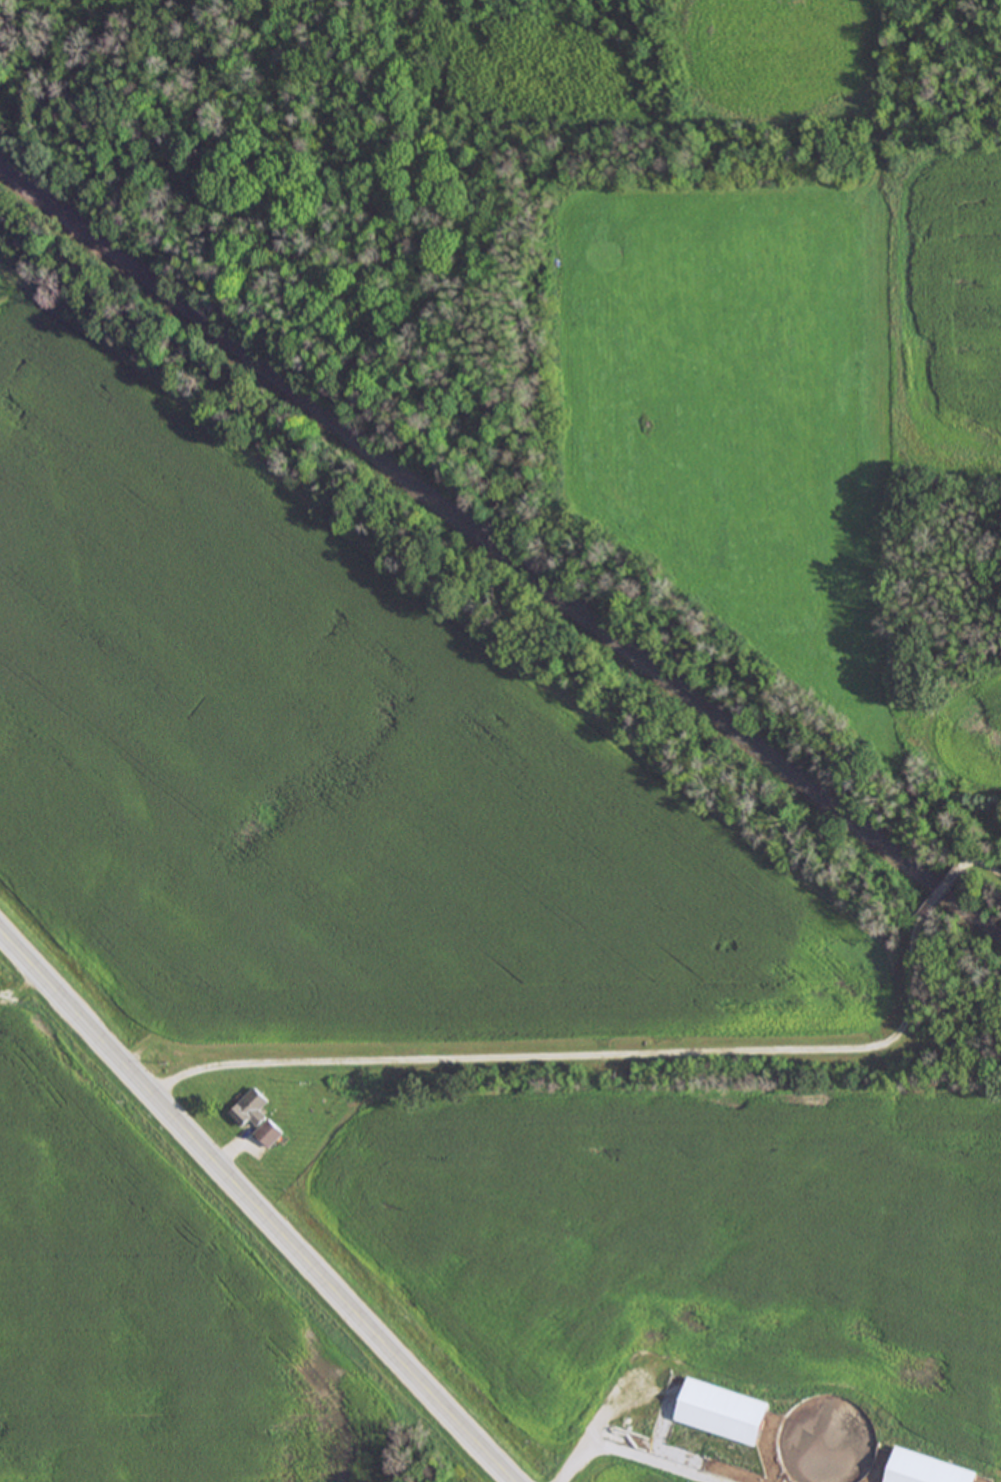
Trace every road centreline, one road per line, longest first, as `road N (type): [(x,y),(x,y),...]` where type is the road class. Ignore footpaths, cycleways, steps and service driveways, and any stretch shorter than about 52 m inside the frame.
road 1 (secondary): [(513,1481),(0,928)]

